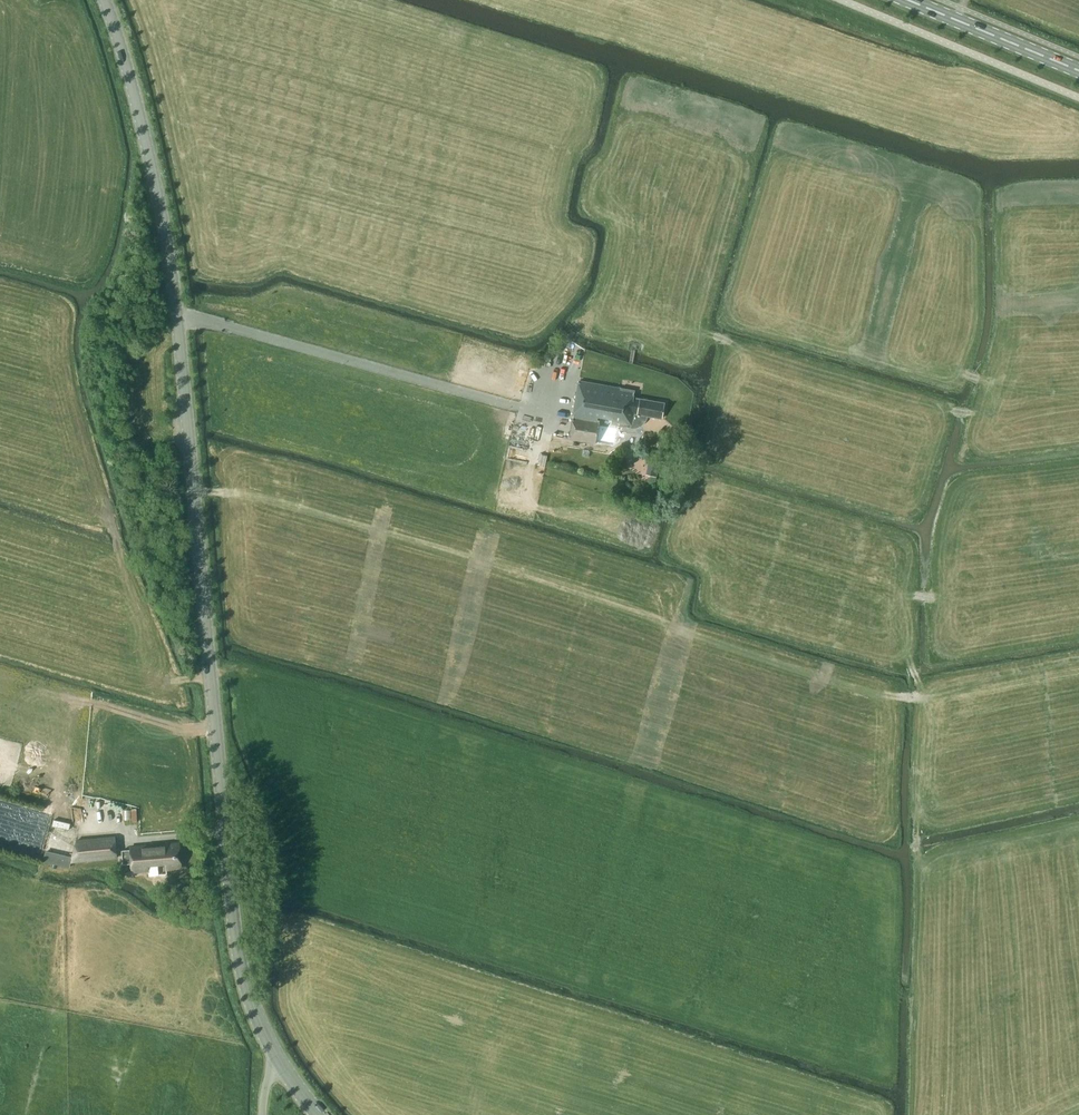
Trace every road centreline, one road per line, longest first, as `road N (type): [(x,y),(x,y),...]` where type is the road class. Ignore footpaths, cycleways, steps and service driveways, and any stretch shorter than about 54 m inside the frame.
road 1 (secondary): [(271,1054),(247,1000),(226,854),(166,230),(104,0)]
road 2 (primary): [(1078,70),(908,0)]

